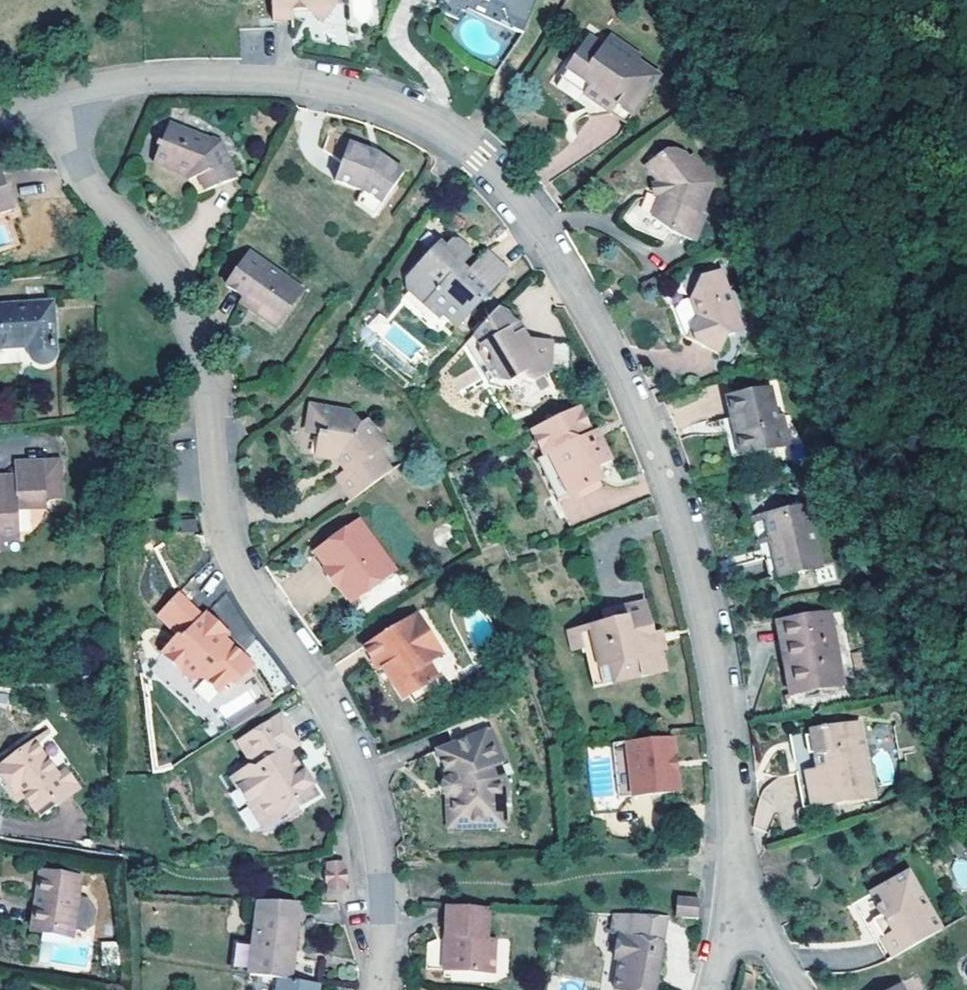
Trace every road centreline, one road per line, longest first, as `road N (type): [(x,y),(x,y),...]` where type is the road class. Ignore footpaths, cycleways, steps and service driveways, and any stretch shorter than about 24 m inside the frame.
road 1 (residential): [(61,99),(180,76),(294,79),(357,90),(447,133),(542,225),(638,403),(697,574),(733,745),(735,900)]
road 2 (residential): [(61,99),(81,172),(167,271),(194,327),(210,384),(226,540),(256,605),(321,688),(355,760),(382,874),(376,989)]

